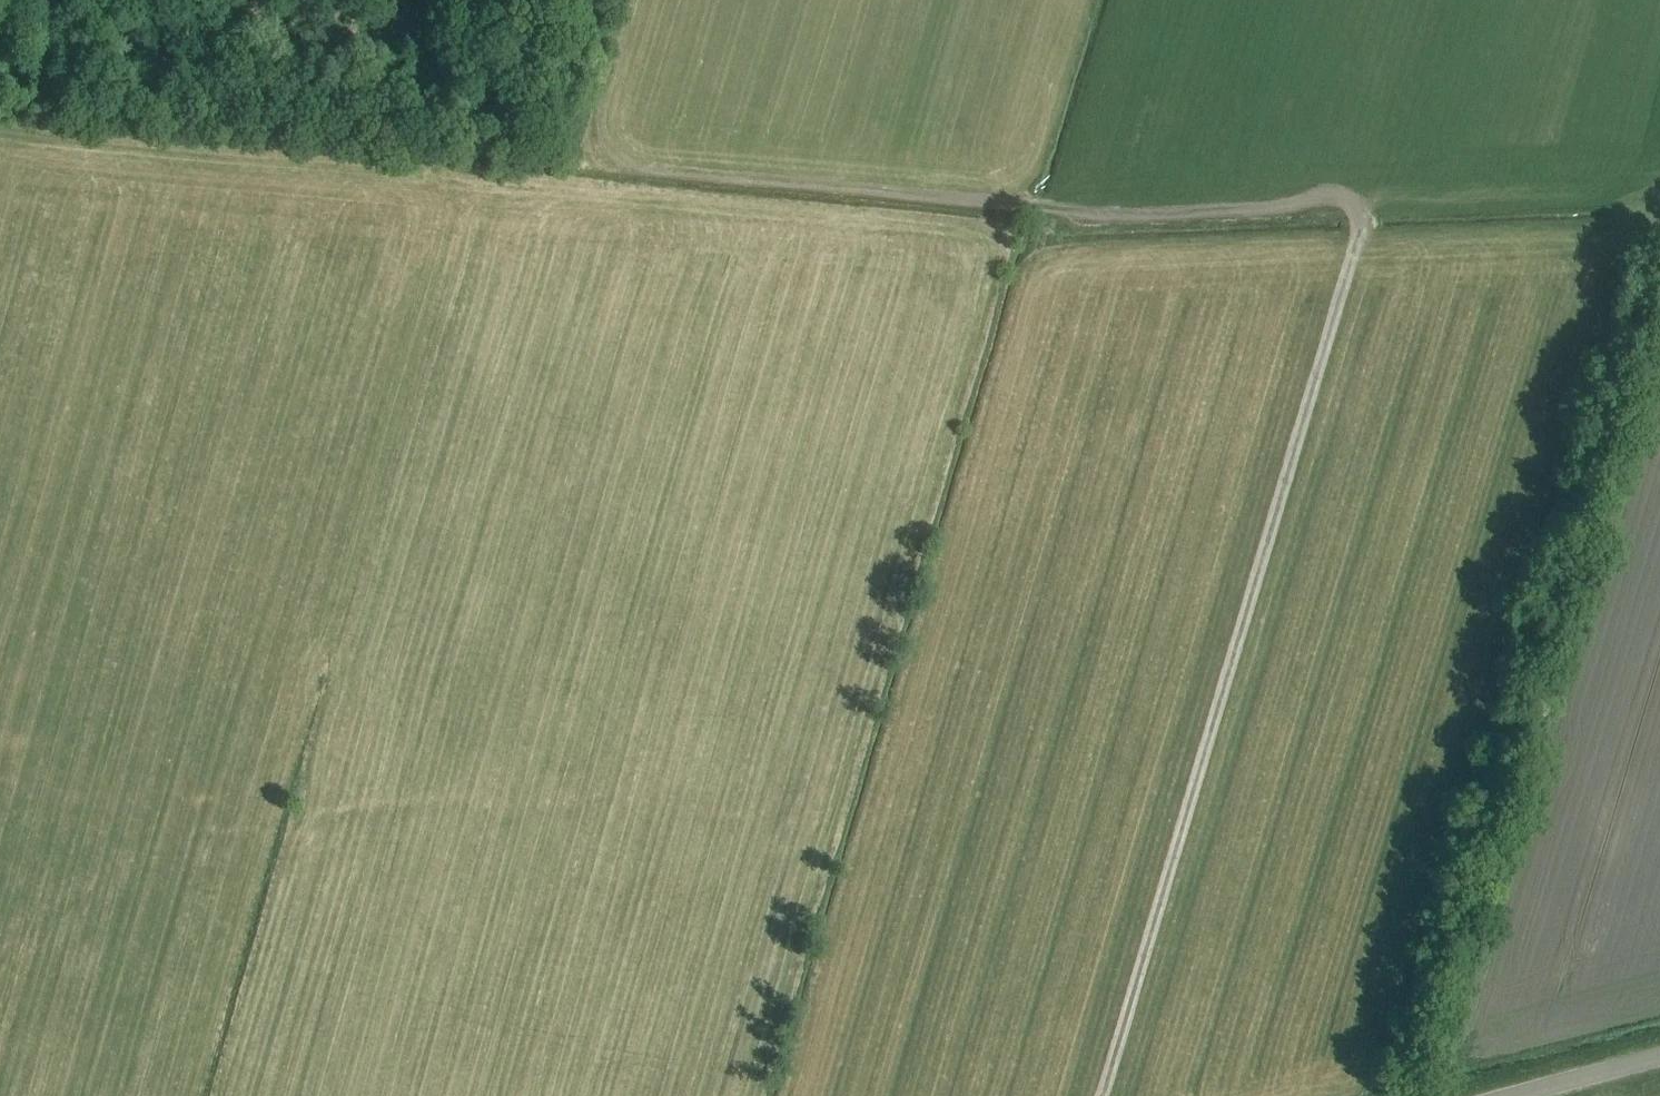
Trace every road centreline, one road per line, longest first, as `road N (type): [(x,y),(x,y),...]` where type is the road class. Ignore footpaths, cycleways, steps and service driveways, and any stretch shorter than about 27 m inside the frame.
road 1 (unclassified): [(1544,1095),(1659,1065)]

